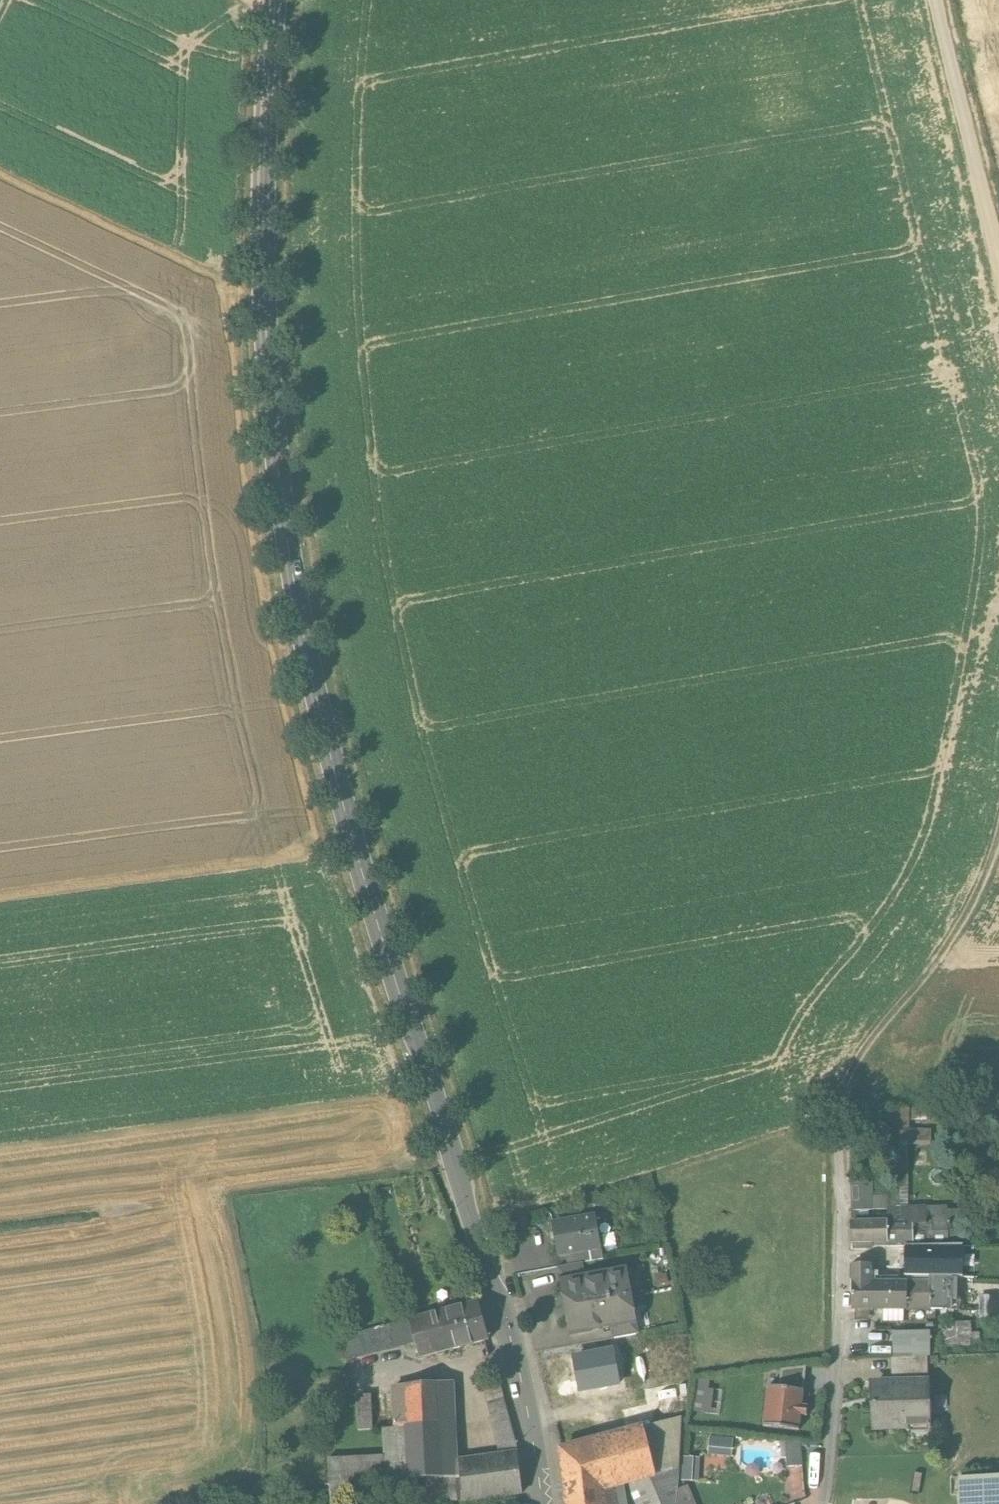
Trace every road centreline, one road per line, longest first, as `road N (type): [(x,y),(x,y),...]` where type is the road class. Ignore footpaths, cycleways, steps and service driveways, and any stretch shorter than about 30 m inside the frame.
road 1 (secondary): [(541,1503),(530,1412),(348,828),(292,588),(269,388),(263,192),(275,0)]
road 2 (residential): [(828,1503),(837,1408),(838,1130)]
road 3 (track): [(838,1130),(853,1075),(963,921),(998,831)]
road 4 (track): [(940,0),(998,246)]

